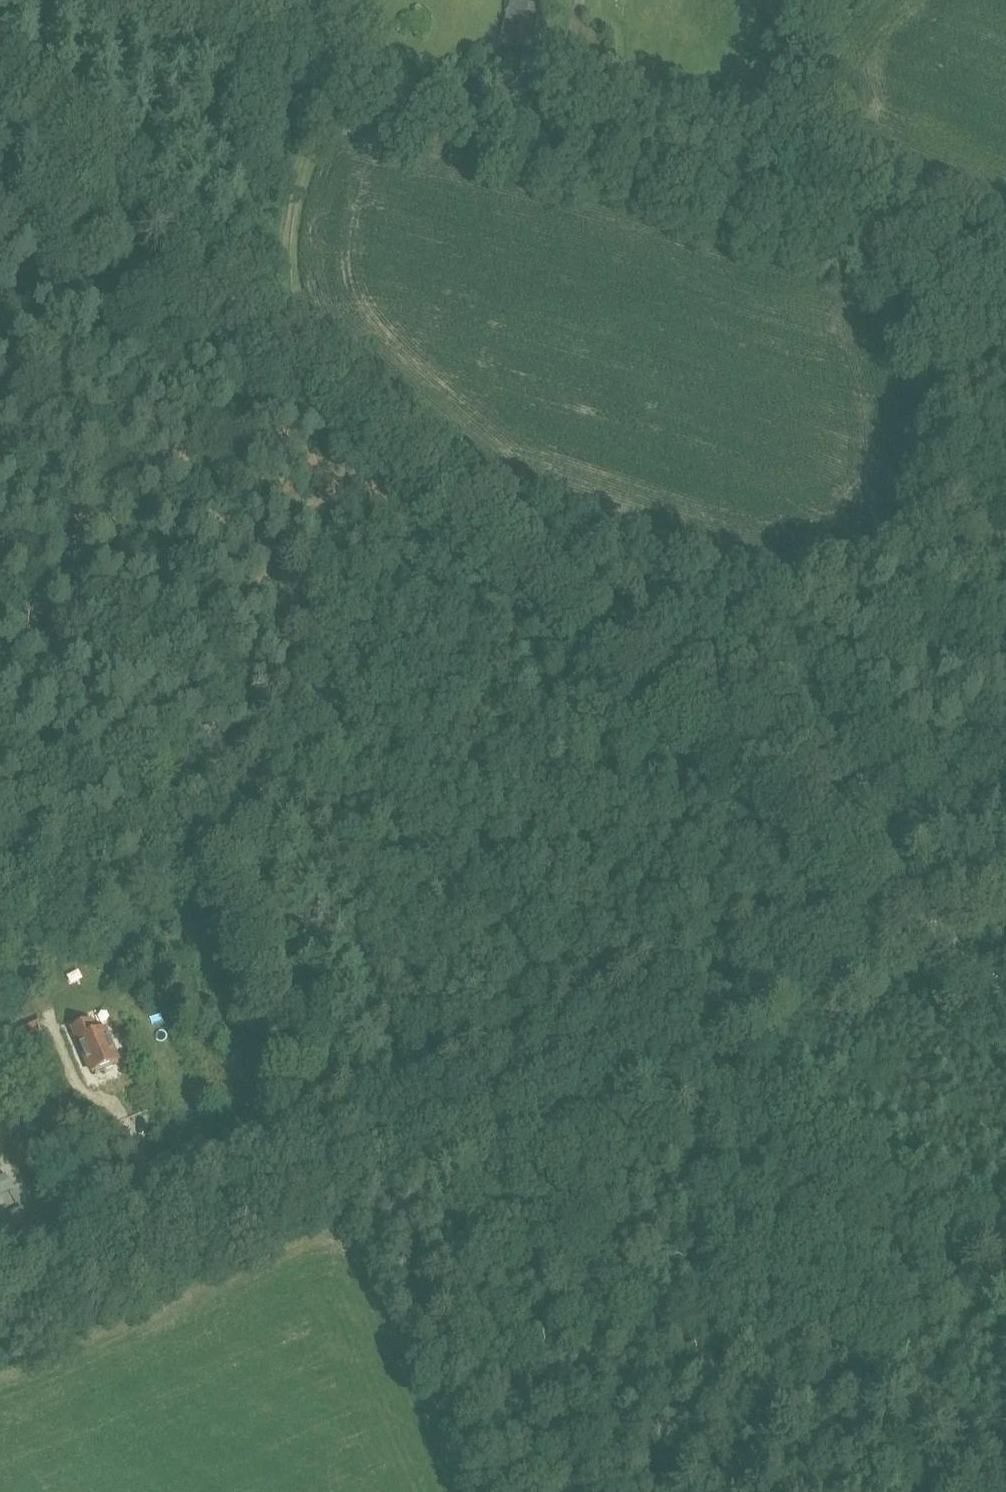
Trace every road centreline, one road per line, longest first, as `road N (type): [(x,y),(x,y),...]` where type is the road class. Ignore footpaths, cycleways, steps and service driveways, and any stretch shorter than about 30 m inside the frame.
road 1 (track): [(0,69),(916,913)]
road 2 (tertiary): [(0,1311),(916,913)]
road 3 (track): [(62,0),(1005,261)]
road 4 (track): [(582,0),(574,39),(557,63),(497,109),(445,119),(354,104),(307,146),(291,215),(289,341)]
road 5 (unclassified): [(1005,995),(916,913)]

